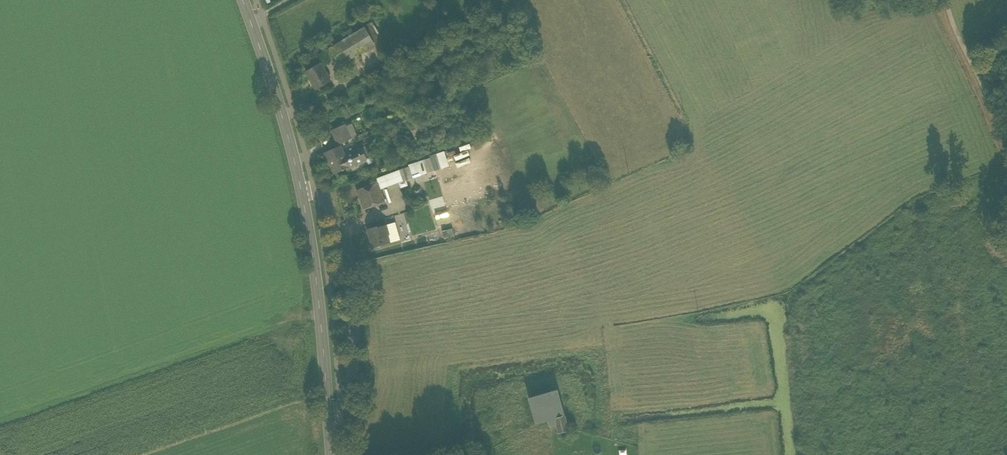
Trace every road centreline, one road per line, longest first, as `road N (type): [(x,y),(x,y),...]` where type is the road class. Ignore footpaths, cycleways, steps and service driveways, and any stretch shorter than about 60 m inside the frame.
road 1 (tertiary): [(243,0),(300,184),(333,454)]
road 2 (track): [(282,116),(484,0)]
road 3 (track): [(945,0),(1006,149)]

